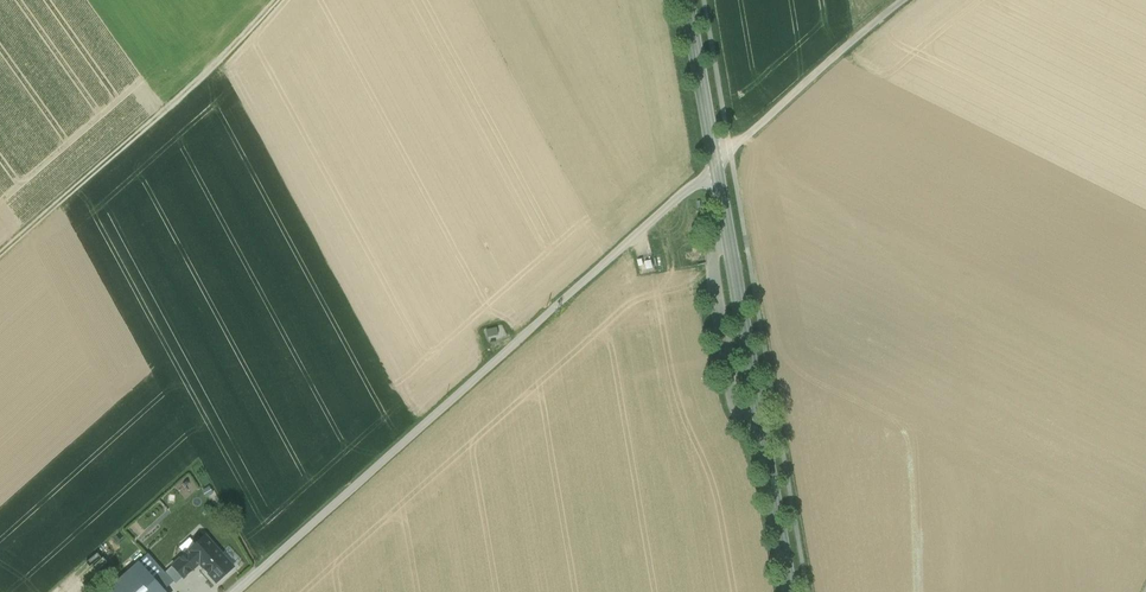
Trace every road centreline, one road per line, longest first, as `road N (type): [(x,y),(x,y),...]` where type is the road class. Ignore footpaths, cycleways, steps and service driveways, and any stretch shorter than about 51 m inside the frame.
road 1 (residential): [(714,170),(236,591)]
road 2 (secondary): [(790,591),(714,170)]
road 3 (track): [(0,255),(211,68),(273,0)]
road 4 (track): [(714,170),(830,55),(901,0)]
road 5 (secondary): [(714,170),(686,0)]

